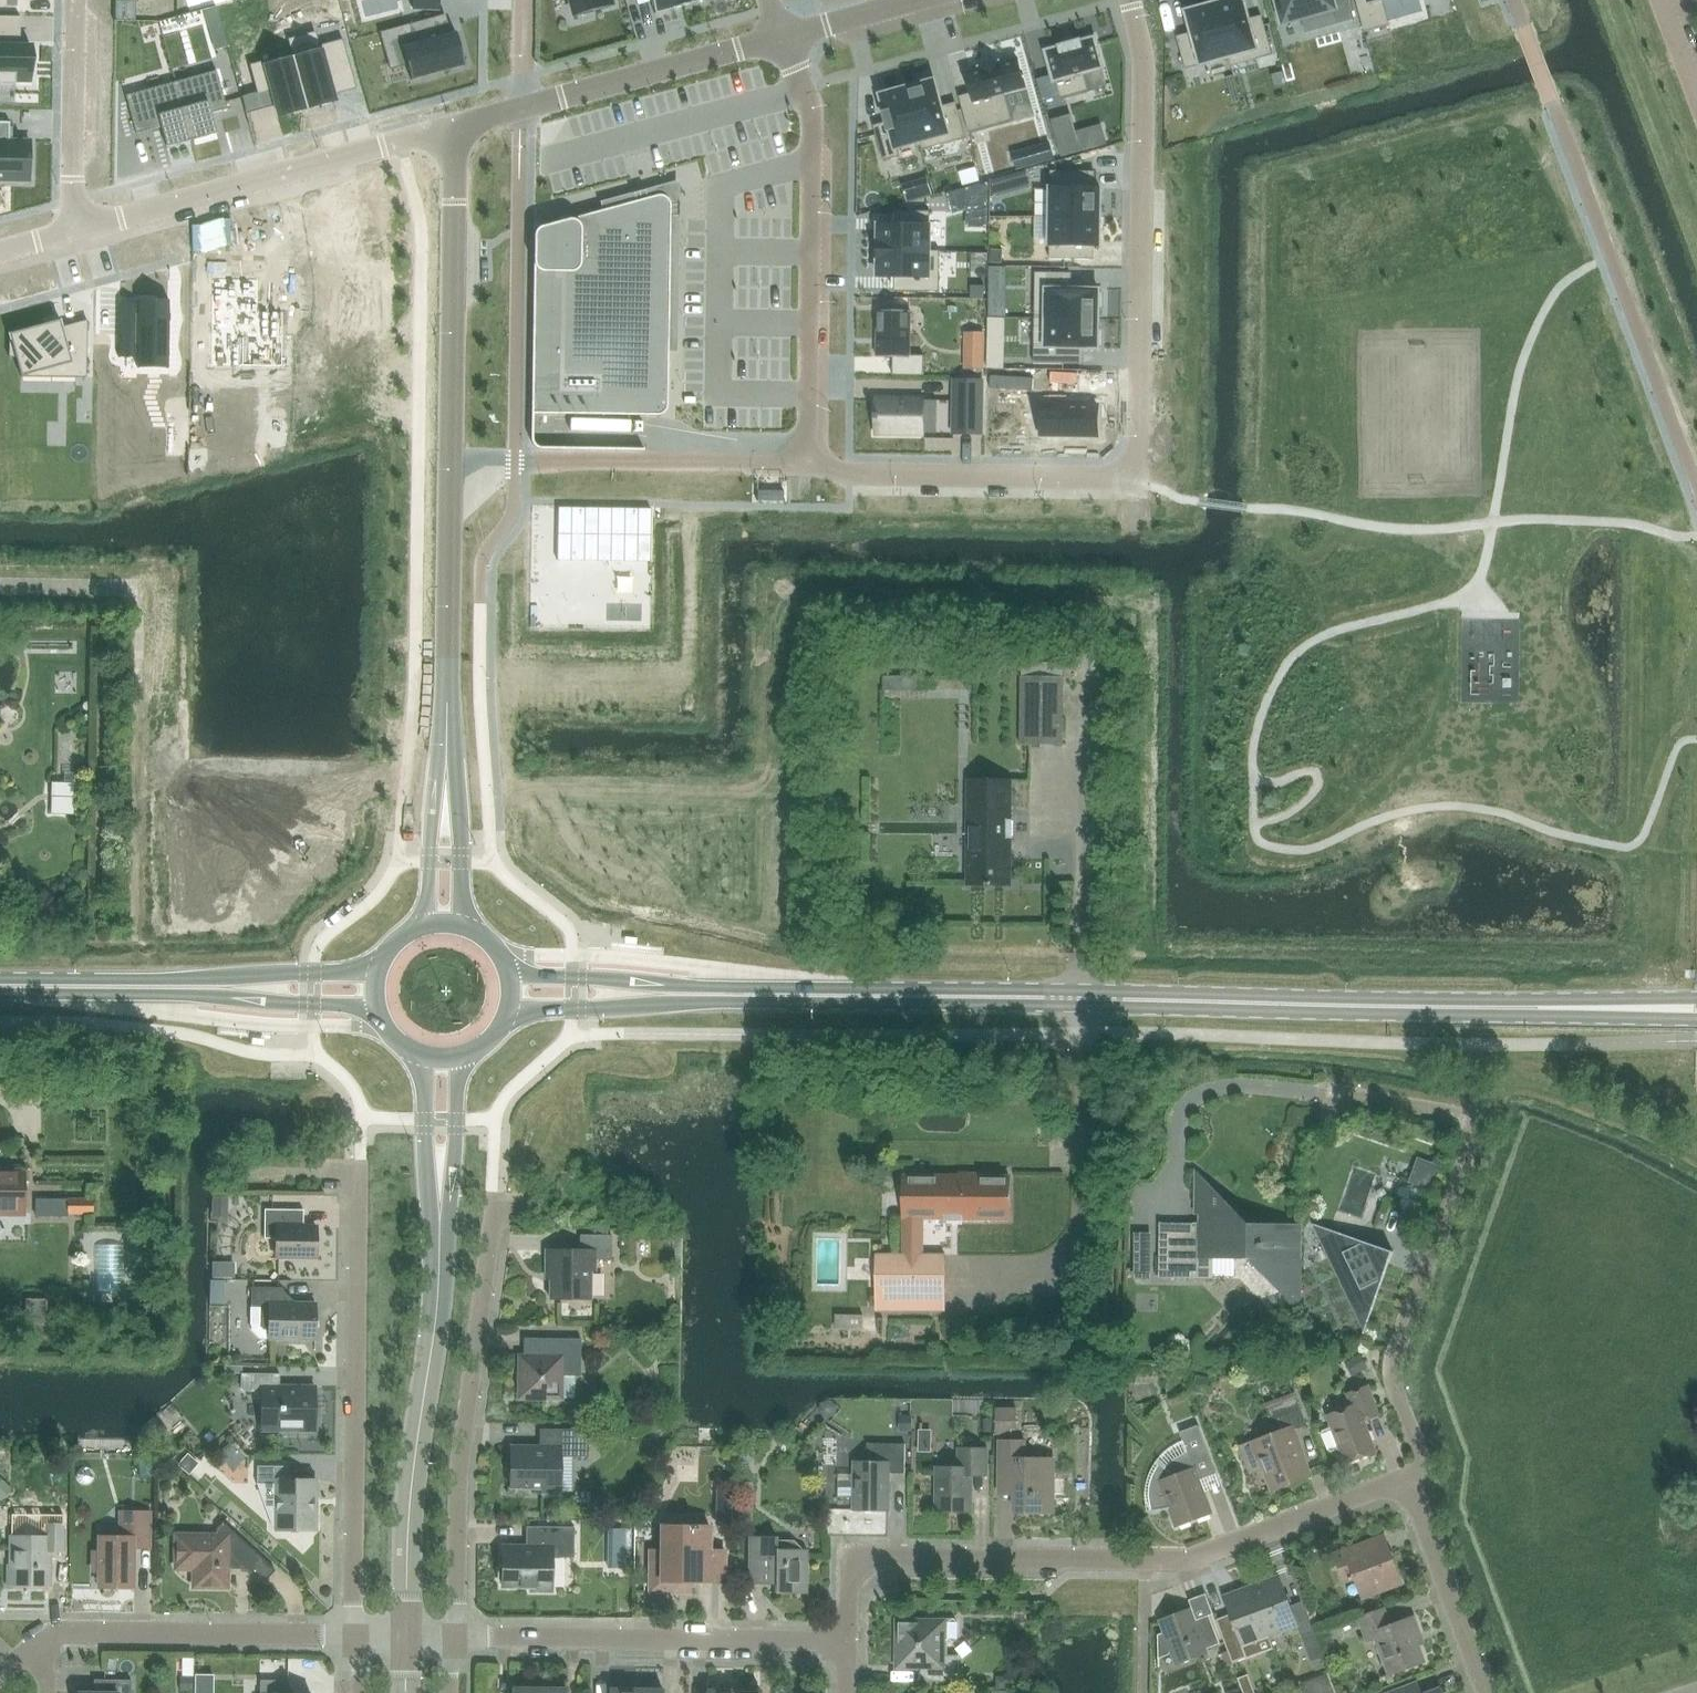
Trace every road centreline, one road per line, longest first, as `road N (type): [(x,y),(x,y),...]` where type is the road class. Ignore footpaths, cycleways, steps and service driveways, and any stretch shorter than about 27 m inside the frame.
road 1 (primary): [(508,1016),(704,1003),(1696,1019)]
road 2 (primary): [(1696,998),(699,987),(510,970)]
road 3 (residential): [(808,465),(849,474),(1137,479),(1143,49),(1130,0)]
road 4 (residential): [(1404,1489),(1420,1460),(1395,1389),(1394,1357),(1478,1119),(1327,1095),(1326,1126)]
road 5 (residential): [(849,1556),(1188,1560),(1396,1482),(1404,1489)]
road 6 (residential): [(355,1635),(357,1175),(328,1175)]
road 7 (residential): [(454,1637),(459,1477),(495,1210),(523,1210)]
road 8 (unclassified): [(406,1636),(409,1512),(435,1316),(439,1203)]
road 9 (unclassified): [(782,37),(811,111),(808,465)]
road 10 (residential): [(848,1640),(454,1637)]
road 11 (primary): [(378,966),(190,980),(0,980)]
road 12 (primary): [(0,995),(213,997),(377,1012)]
road 13 (unclassified): [(454,129),(449,461)]
road 14 (residential): [(399,144),(81,231)]
road 15 (unclassified): [(449,461),(445,778)]
road 16 (residential): [(47,1636),(355,1635)]
road 17 (unclassified): [(449,461),(741,462)]
road 18 (unclassified): [(782,37),(523,108)]
road 19 (residential): [(75,0),(73,201),(81,231)]
road 20 (residential): [(1487,1692),(1404,1489)]
road 21 (unclassified): [(467,926),(457,795),(445,778)]
road 22 (unclassified): [(417,1055),(425,1175),(439,1203)]
road 23 (unclassified): [(445,778),(433,795),(421,925)]
road 24 (unclassified): [(439,1203),(452,1177),(463,1057)]
road 25 (unclassified): [(920,0),(782,37)]

